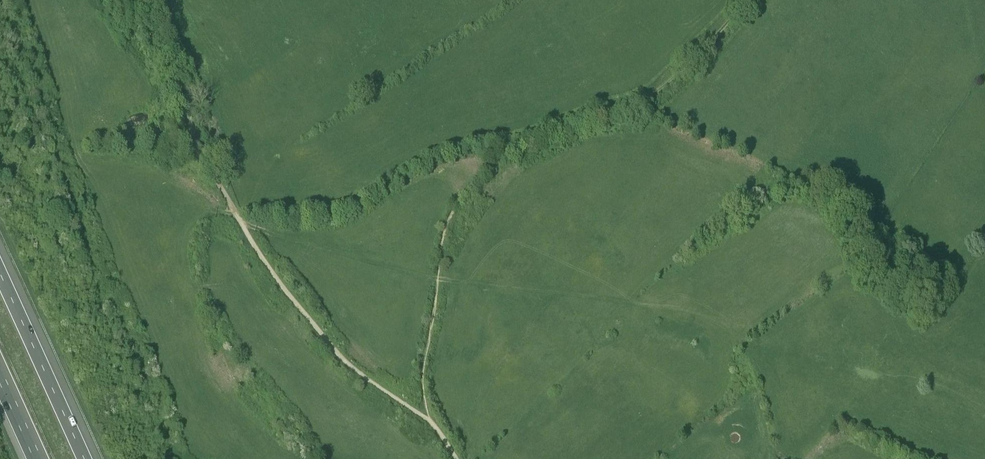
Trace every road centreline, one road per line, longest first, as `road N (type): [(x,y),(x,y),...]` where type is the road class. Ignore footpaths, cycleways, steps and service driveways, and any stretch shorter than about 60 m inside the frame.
road 1 (track): [(241,223),(438,278),(687,309),(768,353)]
road 2 (track): [(123,0),(167,63),(198,152),(267,266),(340,356),(430,421)]
road 3 (motorway): [(84,458),(0,273)]

